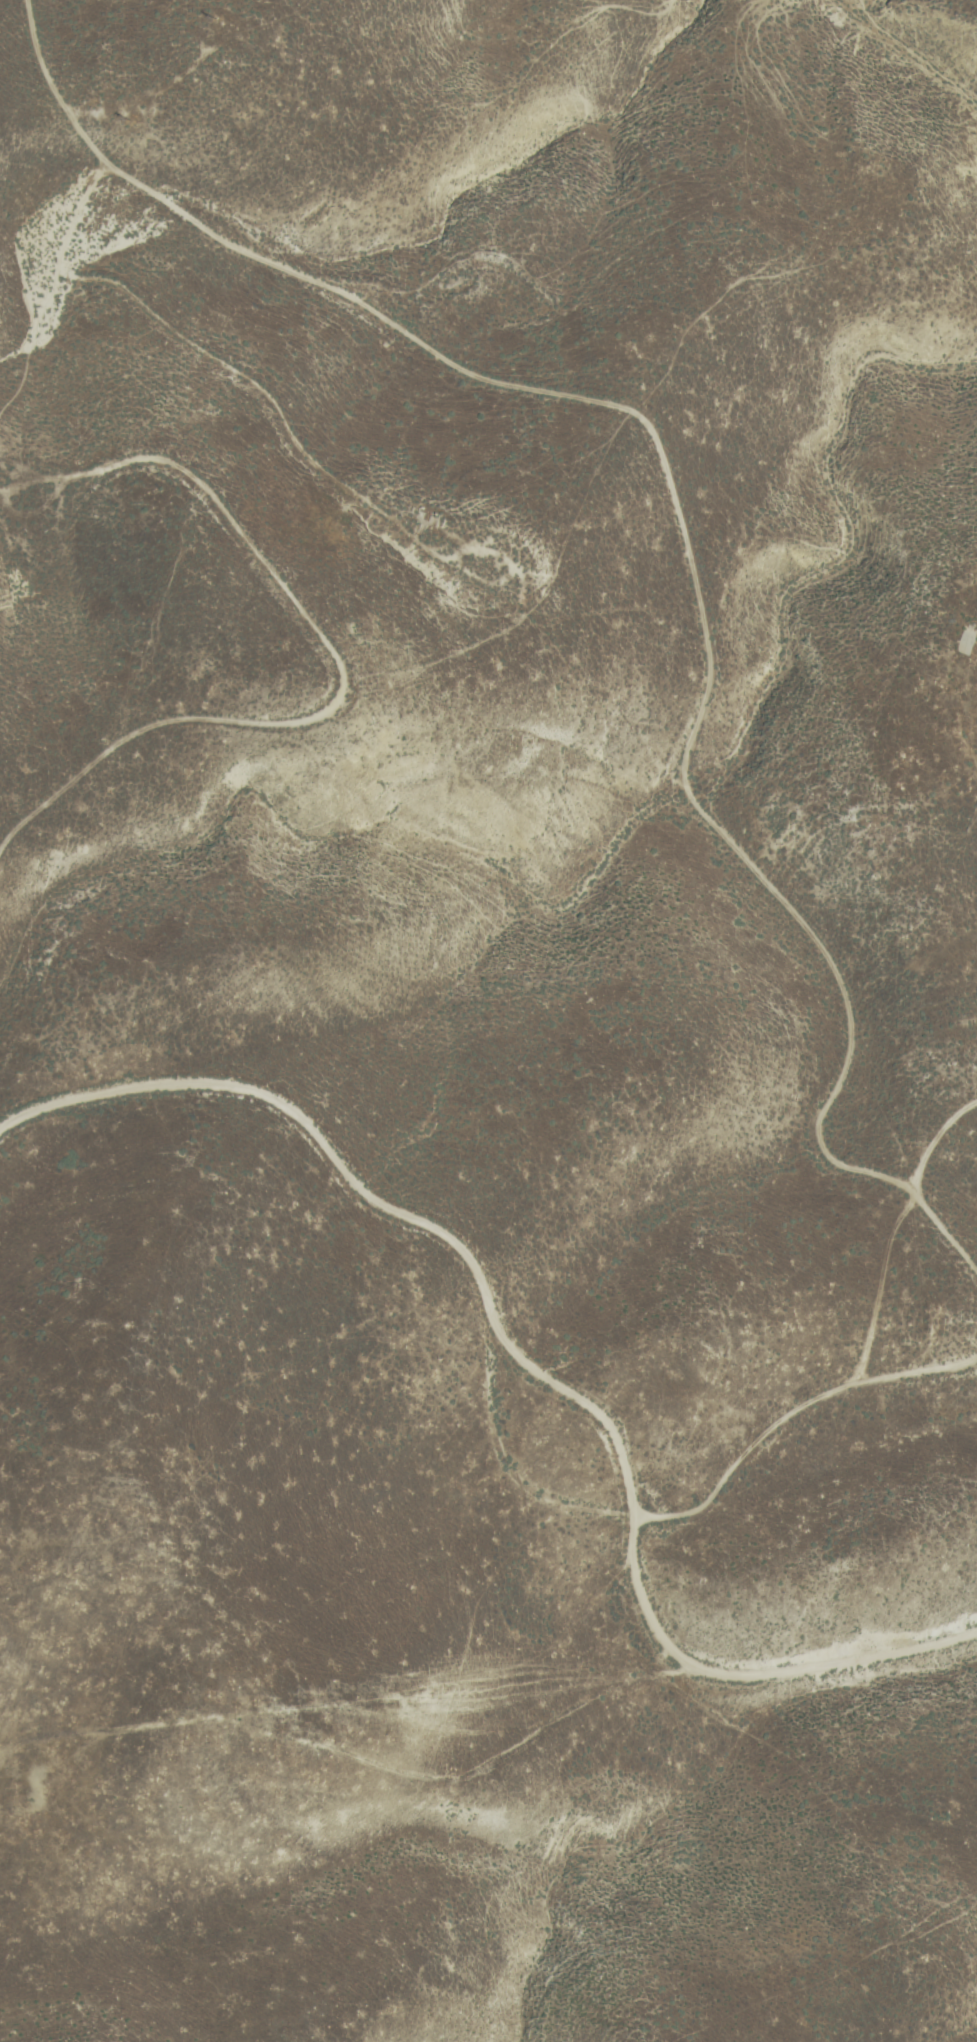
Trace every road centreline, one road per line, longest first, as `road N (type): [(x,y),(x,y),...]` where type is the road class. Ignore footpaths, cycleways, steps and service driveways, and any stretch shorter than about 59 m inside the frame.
road 1 (residential): [(894,1236),(918,1191),(831,1159),(817,1143),(851,1025),(830,961),(699,801),(692,774),(778,523),(803,387),(918,295),(910,203),(809,49),(855,0)]
road 2 (track): [(0,1757),(58,1735),(702,1666)]
road 3 (residential): [(470,1260),(437,1229),(376,1203),(286,1107),(250,1089),(213,1084),(106,1095),(42,1110),(0,1132)]
road 4 (residential): [(858,1385),(894,1236)]

